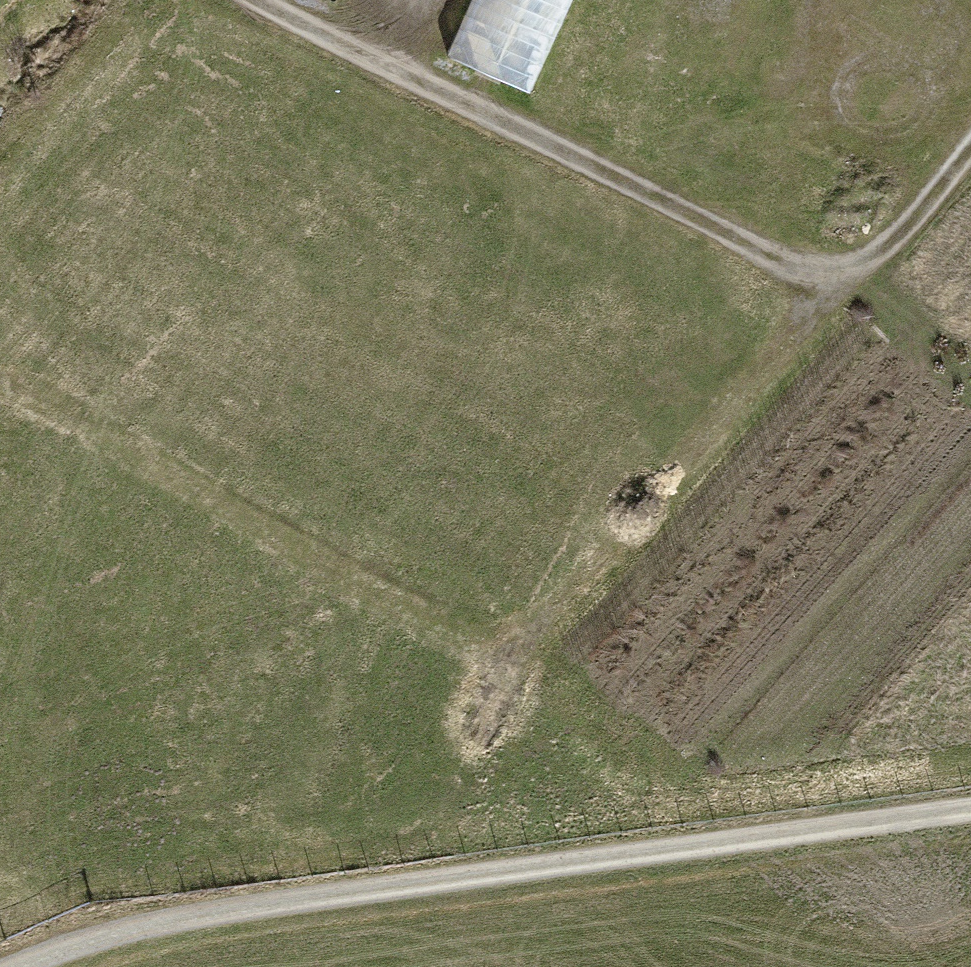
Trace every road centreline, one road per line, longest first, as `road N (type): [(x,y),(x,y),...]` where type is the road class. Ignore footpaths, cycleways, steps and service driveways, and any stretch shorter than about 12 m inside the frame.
road 1 (track): [(258,0),(826,286),(509,675),(0,387)]
road 2 (track): [(970,806),(144,928),(39,966)]
road 3 (track): [(826,286),(893,235),(970,141)]

